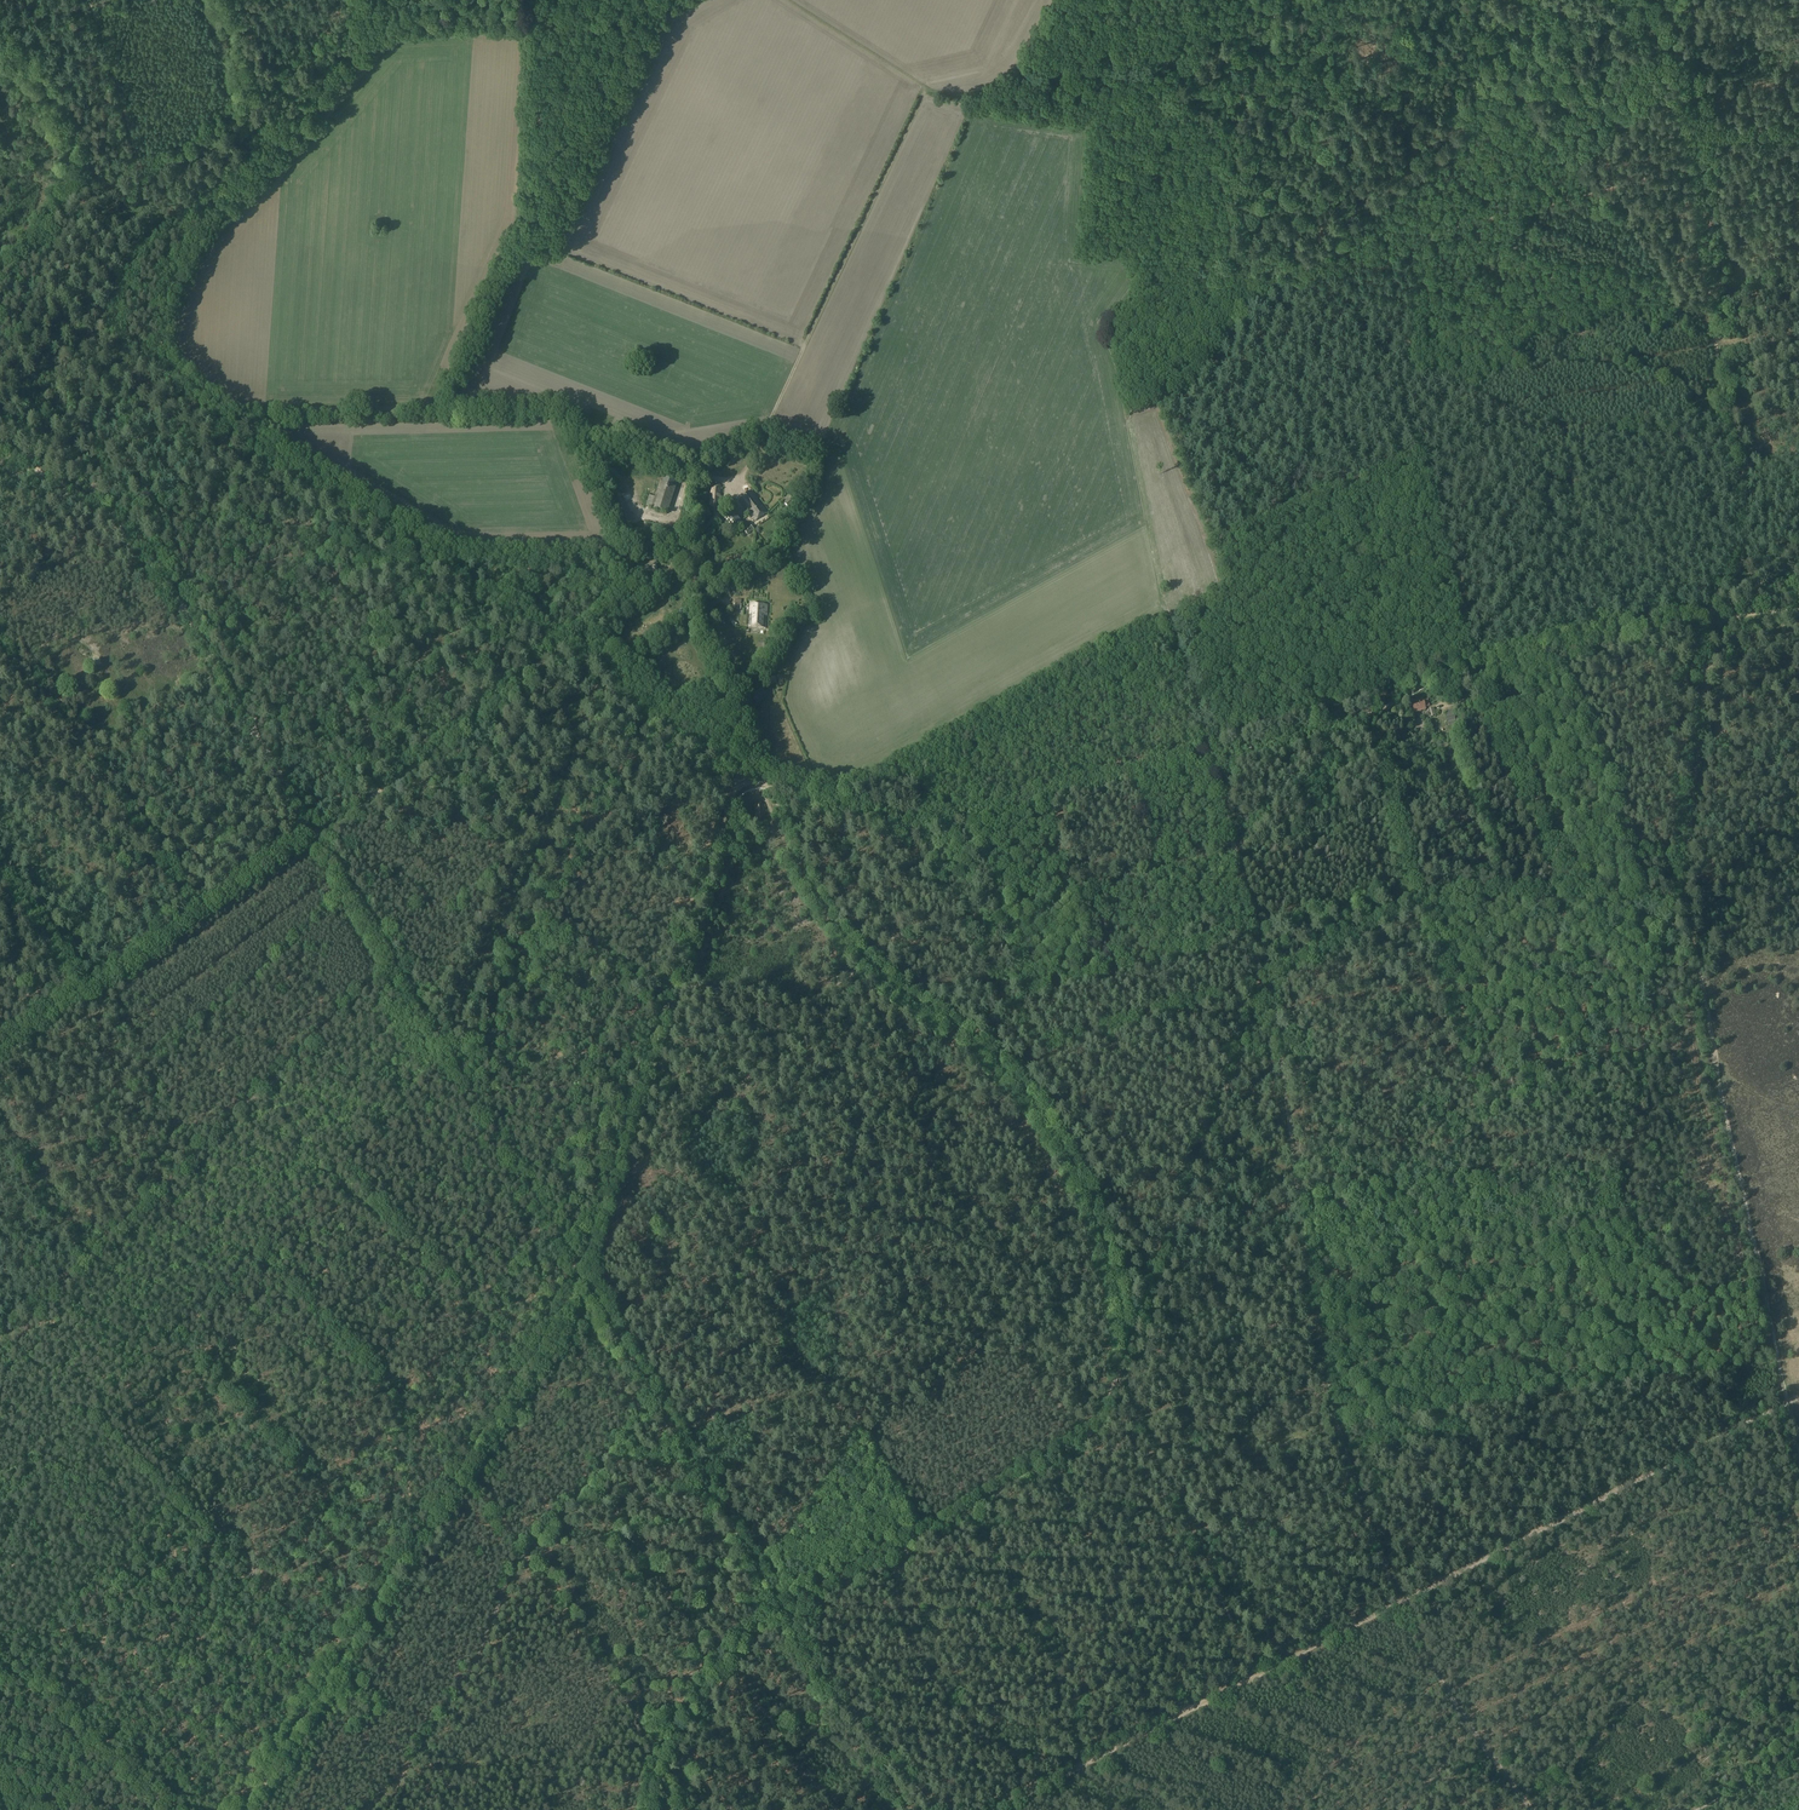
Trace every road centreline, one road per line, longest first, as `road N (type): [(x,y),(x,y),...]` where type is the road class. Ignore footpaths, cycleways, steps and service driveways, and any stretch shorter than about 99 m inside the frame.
road 1 (track): [(1603,626),(1573,424),(1512,414),(1460,388),(1405,382),(1410,246),(1487,216),(1691,174)]
road 2 (track): [(1126,1347),(1104,1241),(1062,1144),(989,1054),(864,961),(811,890),(757,788)]
road 3 (track): [(393,959),(131,526),(0,447)]
road 4 (track): [(454,1060),(0,1499)]
road 5 (track): [(1397,1597),(1353,1485),(1320,1357),(1268,985)]
road 6 (track): [(1233,852),(984,920),(898,935),(832,987),(778,1015),(707,984),(665,1004)]
road 7 (track): [(393,959),(7,1338)]
road 8 (track): [(739,774),(580,1267)]
road 9 (track): [(1687,904),(1786,1403)]
road 10 (track): [(1210,752),(912,822),(739,774)]
road 11 (track): [(921,89),(740,480),(714,515)]
road 12 (track): [(7,1338),(338,1661)]
road 13 (track): [(1713,619),(1738,564),(1744,481),(1721,384),(1691,174)]
road 14 (track): [(1786,1403),(1397,1597)]
road 15 (track): [(1207,742),(1369,699),(1430,665),(1603,626)]
road 16 (track): [(788,1617),(1096,1421),(1115,1377)]
road 17 (track): [(1126,1347),(1242,1026),(1268,985)]
road 18 (track): [(1134,286),(1196,257),(1231,261),(1463,98)]
road 19 (track): [(782,1605),(585,1274)]
road 20 (track): [(0,1052),(311,827)]
road 21 (track): [(1086,66),(1151,61),(1224,84),(1463,98)]
road 22 (track): [(341,534),(23,328)]
road 23 (track): [(580,1267),(393,959)]
road 24 (track): [(197,910),(0,629)]
road 25 (track): [(417,1748),(477,1647),(501,1581),(587,1472)]
road 26 (track): [(1253,1672),(1165,1466),(1115,1377)]
road 27 (track): [(141,178),(381,0)]
road 28 (track): [(314,836),(437,748),(536,657)]
road 29 (track): [(1471,654),(1405,382)]
road 30 (track): [(940,1809),(834,1694),(782,1605)]
road 31 (track): [(1210,752),(1268,985)]
road 32 (track): [(0,1641),(169,1809)]
road 33 (track): [(715,1672),(587,1472)]
road 34 (track): [(536,657),(341,534)]
road 35 (track): [(739,774),(729,742),(732,690),(696,636),(725,594),(751,590)]
road 36 (track): [(174,1502),(17,1658)]
road 37 (track): [(739,774),(635,718),(581,639)]
road 38 (track): [(1410,246),(1262,302),(1231,261)]
road 39 (track): [(1253,1672),(1076,1766)]
road 40 (track): [(23,328),(70,224),(141,178)]
road 41 (track): [(835,1809),(783,1750),(774,1721),(715,1672)]
road 42 (track): [(581,639),(668,568),(714,515)]
road 43 (track): [(341,534),(199,643)]
road 44 (track): [(782,0),(921,89)]
road 45 (track): [(513,1809),(553,1772),(613,1682)]
road 46 (track): [(1397,1597),(1253,1672)]
road 47 (track): [(613,1682),(520,1553)]
road 48 (track): [(1397,1597),(1473,1732)]
road 49 (track): [(1262,302),(1199,376),(1157,406)]
road 50 (track): [(86,989),(0,868)]
road 51 (track): [(636,1420),(580,1330),(574,1301)]
road 52 (track): [(122,0),(0,26)]
road 53 (track): [(1463,98),(1563,27)]

